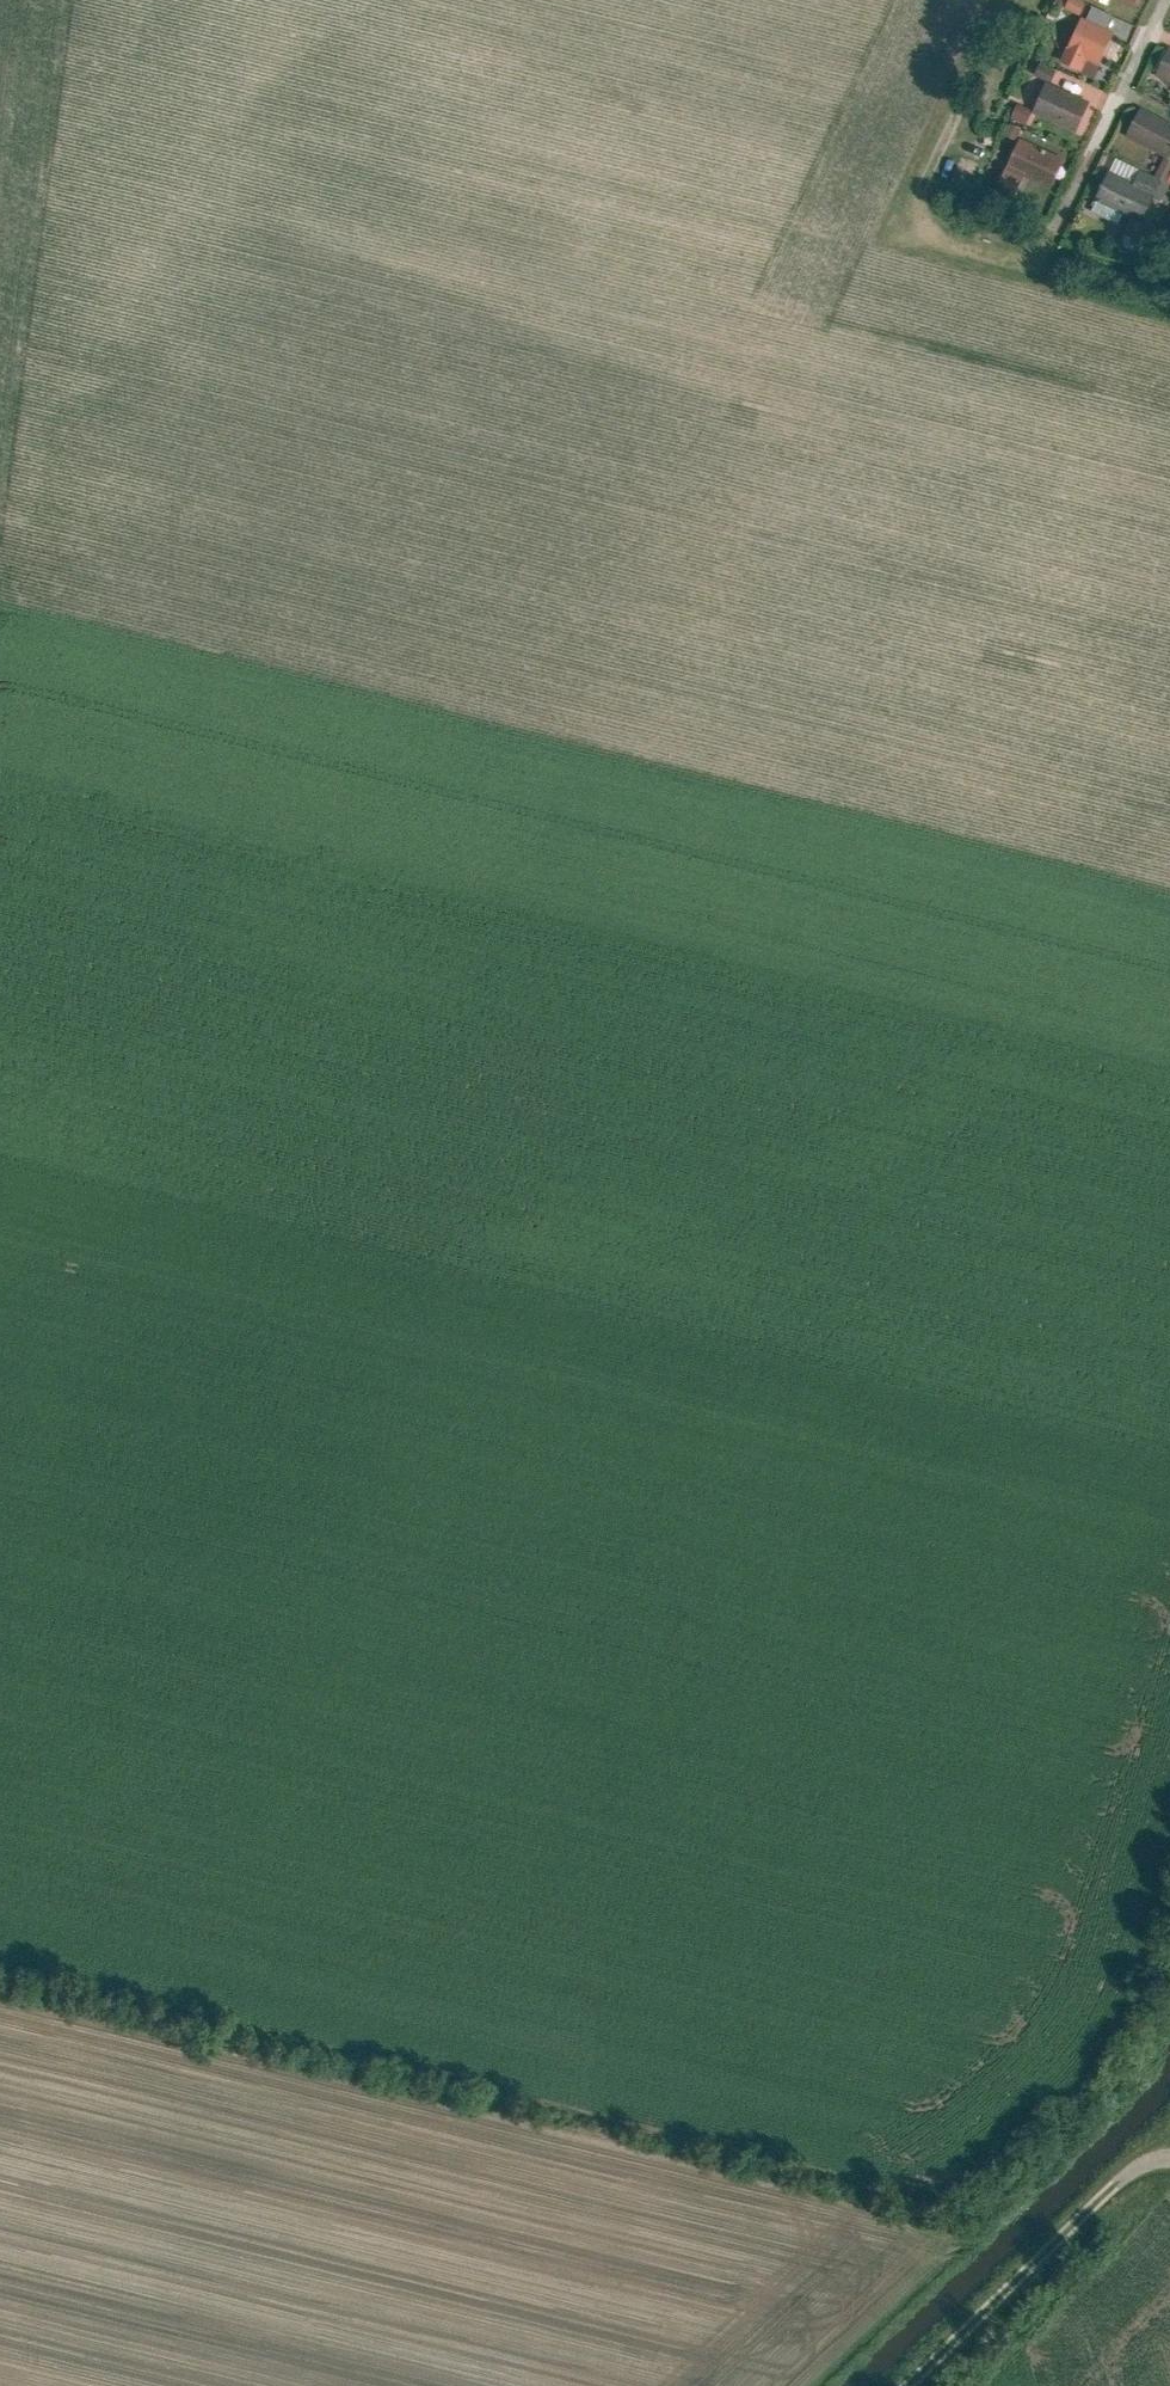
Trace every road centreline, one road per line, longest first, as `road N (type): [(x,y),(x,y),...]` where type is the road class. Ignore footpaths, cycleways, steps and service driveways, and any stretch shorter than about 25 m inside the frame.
road 1 (unclassified): [(913,2385),(1139,2167),(1169,2160)]
road 2 (track): [(1011,0),(925,182),(927,234)]

